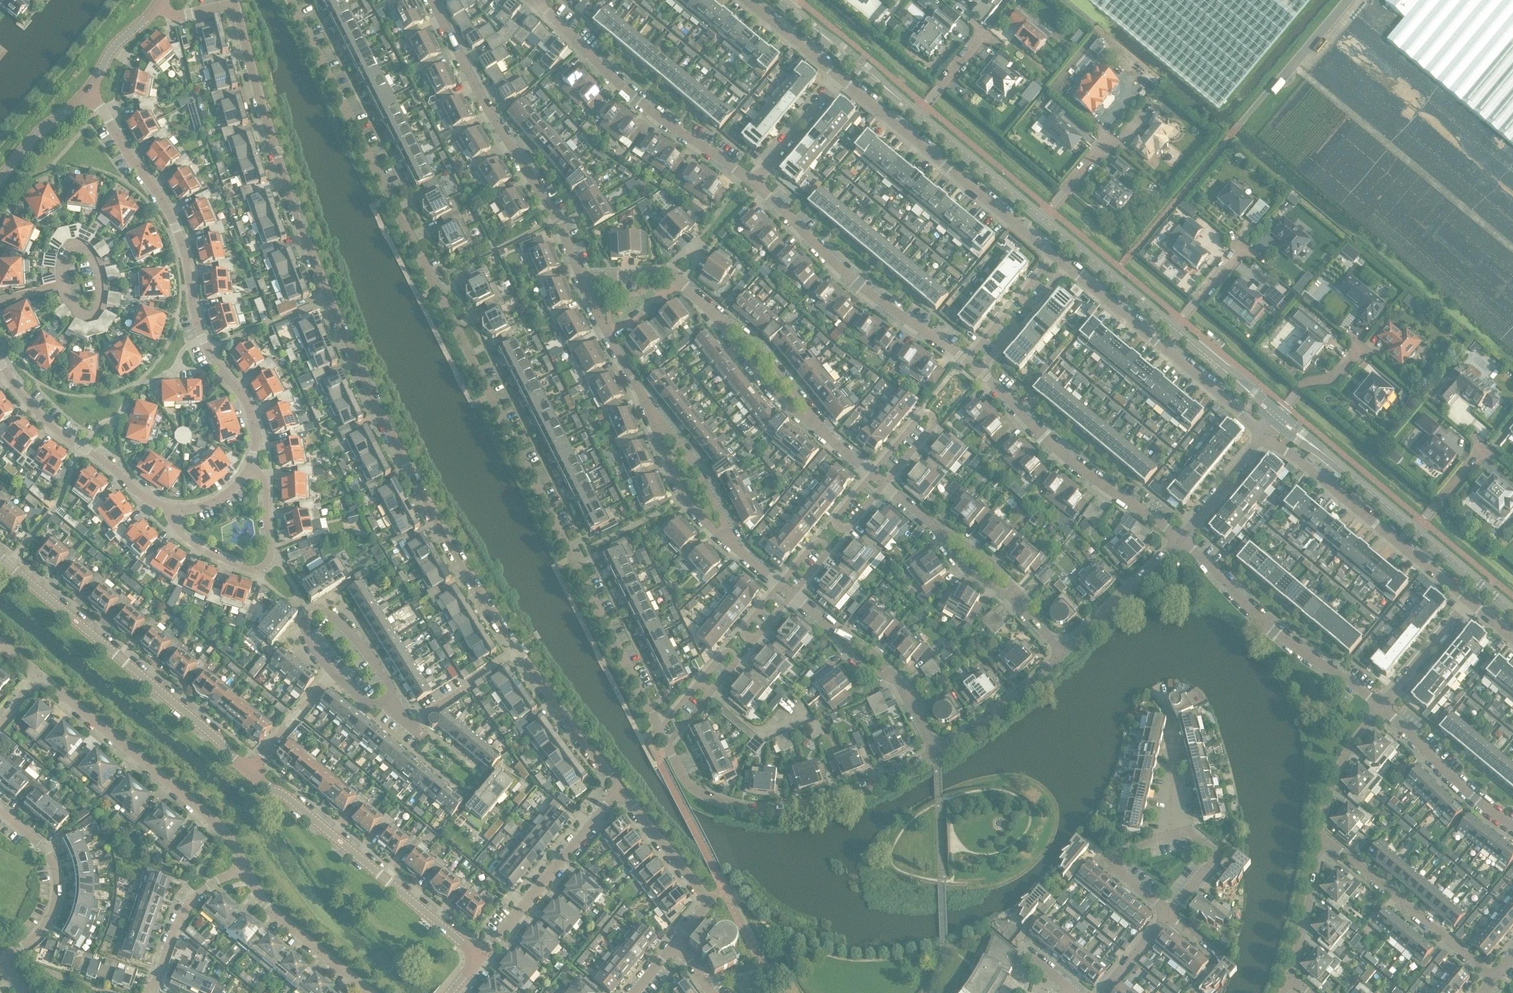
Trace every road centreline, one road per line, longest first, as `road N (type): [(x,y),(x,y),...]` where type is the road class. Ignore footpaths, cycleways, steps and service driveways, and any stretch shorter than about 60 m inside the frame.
road 1 (residential): [(623,790),(517,649),(383,418),(259,111),(234,6),(177,18),(160,2)]
road 2 (residential): [(290,0),(661,730)]
road 3 (residential): [(252,466),(254,420),(201,338),(179,227),(89,93)]
road 4 (residential): [(249,770),(0,557)]
road 5 (residential): [(585,282),(435,0)]
road 6 (residential): [(670,748),(694,788),(762,813),(833,802),(938,757)]
road 7 (residential): [(482,959),(249,770)]
road 8 (residential): [(755,183),(601,71),(536,0)]
road 9 (residential): [(967,362),(858,284),(755,183)]
road 10 (residential): [(1055,258),(842,79)]
road 11 (tertiary): [(245,869),(207,813),(46,680)]
road 12 (residential): [(1471,603),(1266,433)]
road 13 (residential): [(1181,541),(1073,463),(979,371)]
road 14 (residential): [(1380,707),(1280,634),(1181,541)]
road 15 (residential): [(1266,433),(1067,268)]
road 16 (residential): [(170,511),(182,539),(253,572),(272,555),(272,540),(268,481),(252,466)]
road 17 (residential): [(0,361),(52,428),(170,511)]
road 18 (residential): [(1494,979),(1323,836)]
road 19 (residential): [(482,959),(623,790)]
road 20 (residential): [(5,961),(42,930),(56,870),(47,848),(0,810)]
road 21 (residential): [(331,671),(304,626),(321,611),(361,644),(388,684),(388,702)]
road 22 (residential): [(676,943),(708,898),(623,790)]
road 23 (tertiary): [(371,992),(266,904),(245,869)]
road 24 (residential): [(1512,825),(1380,707)]
road 25 (secondary): [(1176,330),(1044,220)]
road 26 (residential): [(887,486),(934,427),(929,415),(872,474)]
road 27 (residential): [(663,431),(585,282)]
road 28 (residential): [(938,757),(987,726),(1065,655)]
road 29 (residential): [(1065,655),(1181,541)]
road 30 (secondary): [(1044,220),(919,116)]
road 31 (residential): [(154,992),(192,901),(245,869)]
road 32 (residential): [(812,424),(768,359),(716,313)]
road 33 (residential): [(716,313),(766,382),(812,424)]
road 34 (residential): [(1380,707),(1353,741),(1328,796),(1323,836)]
road 35 (residential): [(1323,836),(1312,910),(1291,976)]
road 36 (residential): [(1471,603),(1380,707)]
road 37 (residential): [(1181,541),(1266,433)]
road 38 (residential): [(755,183),(842,79)]
road 39 (residential): [(663,431),(660,442),(687,501),(715,532),(731,535)]
road 40 (residential): [(979,371),(1018,328),(1010,318),(967,362)]
road 41 (residential): [(872,474),(838,526),(851,529),(887,486)]
road 42 (residential): [(780,585),(746,637),(758,638),(793,594)]
road 43 (secondary): [(1417,530),(1316,448)]
road 44 (residential): [(249,770),(331,671)]
road 45 (residential): [(731,535),(685,450),(663,431)]
road 46 (residential): [(793,594),(828,553),(824,543),(780,585)]
road 47 (secondary): [(1512,611),(1417,530)]
road 48 (tertiary): [(0,178),(41,130),(89,93)]
road 49 (residential): [(842,79),(747,0)]

